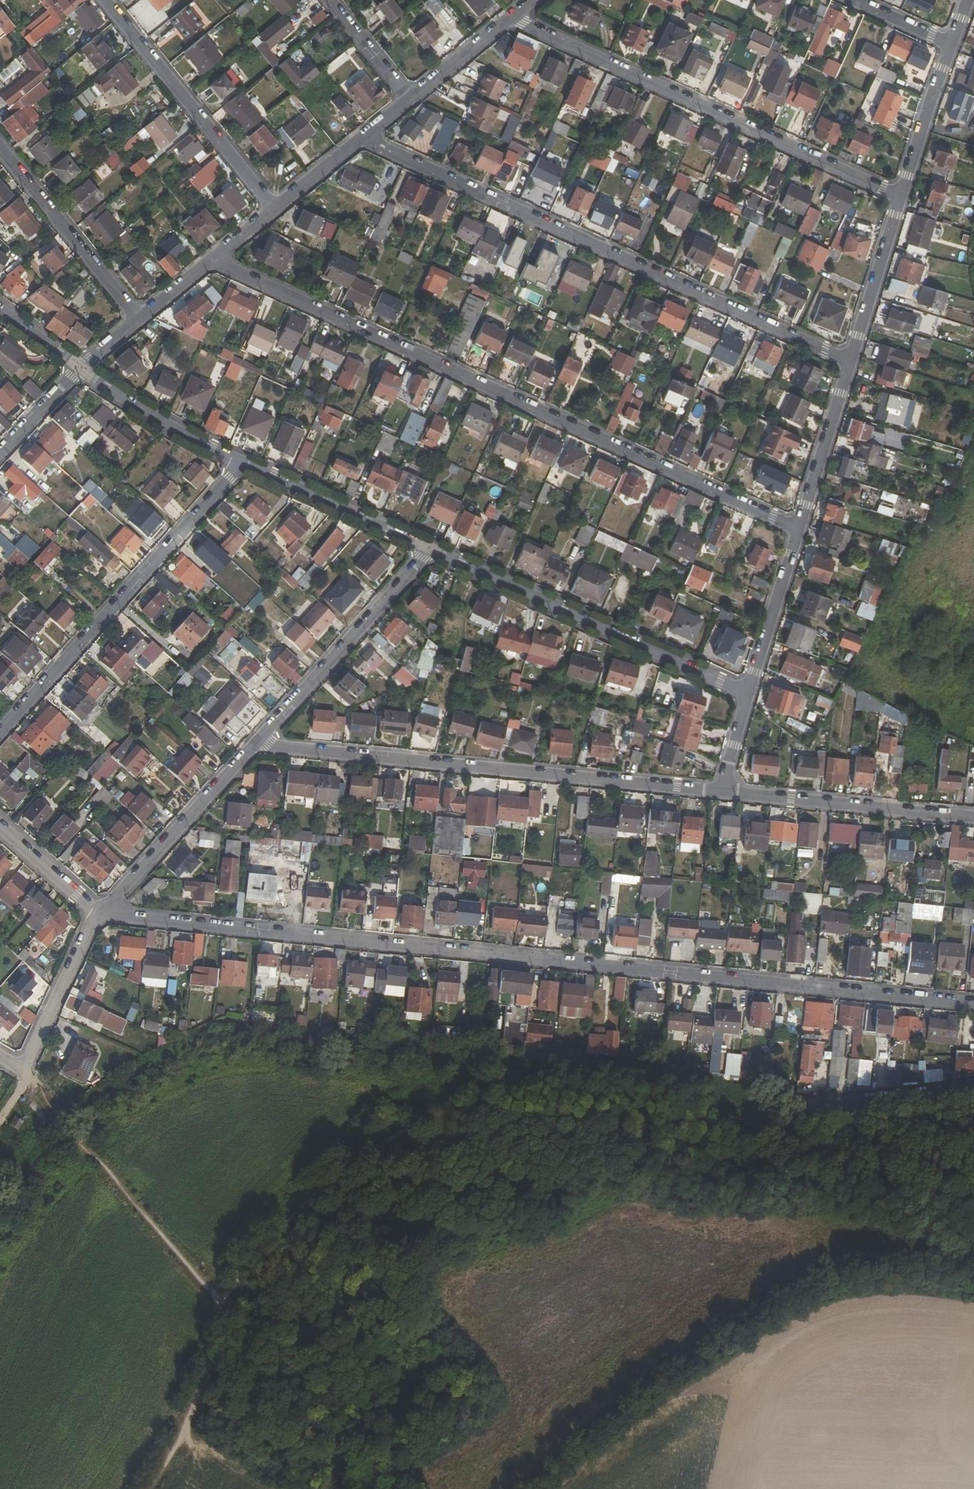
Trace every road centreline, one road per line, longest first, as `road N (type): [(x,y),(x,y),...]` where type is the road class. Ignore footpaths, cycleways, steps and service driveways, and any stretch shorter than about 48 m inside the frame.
road 1 (residential): [(97,915),(973,1003)]
road 2 (track): [(228,1308),(272,1214),(363,1143),(450,1110),(611,1116),(831,1140),(973,1103)]
road 3 (residential): [(799,530),(217,263)]
road 4 (residential): [(363,136),(850,362)]
road 5 (residential): [(259,744),(723,796)]
road 6 (residential): [(901,198),(510,24)]
road 7 (residential): [(242,462),(0,736)]
road 8 (residential): [(429,550),(748,696)]
road 9 (track): [(228,1308),(25,1069)]
road 10 (residential): [(273,207),(105,0)]
road 11 (residential): [(259,744),(429,550)]
road 12 (residential): [(723,796),(973,819)]
road 13 (residential): [(97,915),(259,744)]
road 14 (residential): [(0,148),(139,321)]
road 15 (residential): [(242,462),(429,550)]
road 16 (residential): [(0,1053),(25,1069),(97,915)]
road 17 (track): [(149,1488),(176,1448),(228,1308)]
road 18 (residential): [(81,368),(242,462)]
road 19 (residential): [(799,530),(850,362)]
road 20 (residential): [(748,696),(799,530)]
road 21 (residential): [(850,362),(901,198)]
road 22 (residential): [(901,198),(952,45)]
road 23 (residential): [(0,828),(97,915)]
road 24 (residential): [(510,24),(406,98)]
road 25 (residential): [(328,0),(406,98)]

